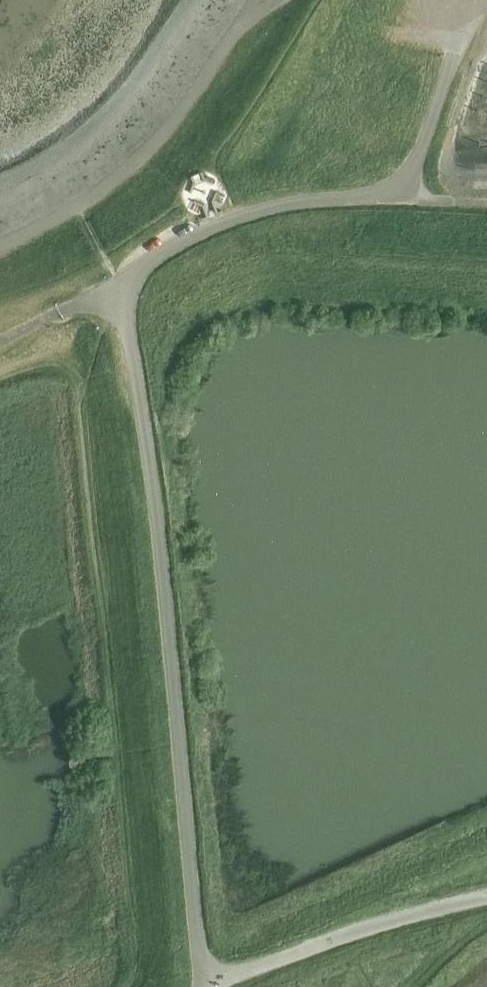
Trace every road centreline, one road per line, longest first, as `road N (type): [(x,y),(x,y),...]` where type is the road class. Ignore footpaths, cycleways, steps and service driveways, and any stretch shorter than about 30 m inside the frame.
road 1 (unclassified): [(200,980),(149,475),(120,286)]
road 2 (unclassified): [(120,286),(175,245),(234,219),(408,197),(486,2)]
road 3 (unclassified): [(200,980),(486,896)]
road 4 (unclassified): [(0,342),(120,286)]

